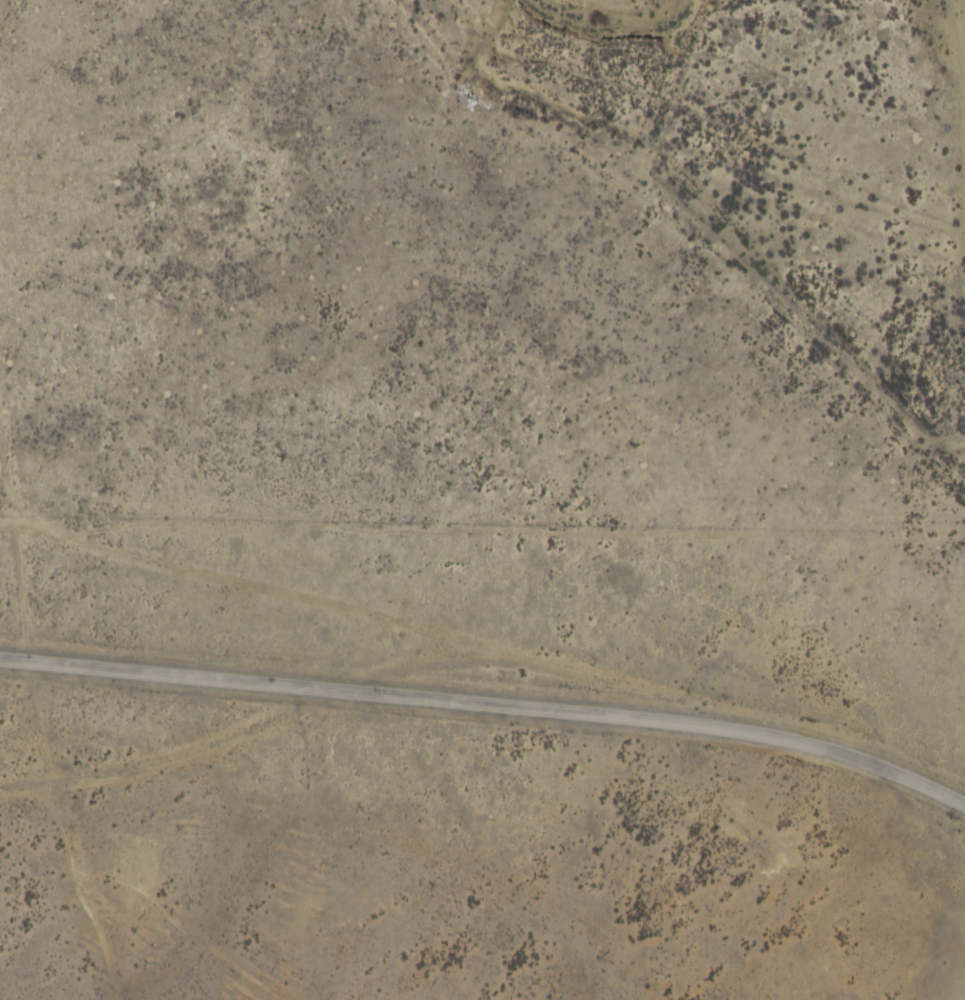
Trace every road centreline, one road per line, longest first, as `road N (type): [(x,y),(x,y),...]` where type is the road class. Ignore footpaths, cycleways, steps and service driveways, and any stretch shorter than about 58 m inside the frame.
road 1 (track): [(964,573),(848,542),(562,398),(307,296),(171,288),(10,316),(14,512),(0,502)]
road 2 (tertiary): [(0,656),(739,729),(819,745),(964,806)]
road 3 (track): [(402,0),(442,35),(755,150),(844,213),(933,344),(964,350)]
road 4 (track): [(59,999),(47,760),(30,659)]
road 5 (track): [(30,659),(14,512),(0,466)]

